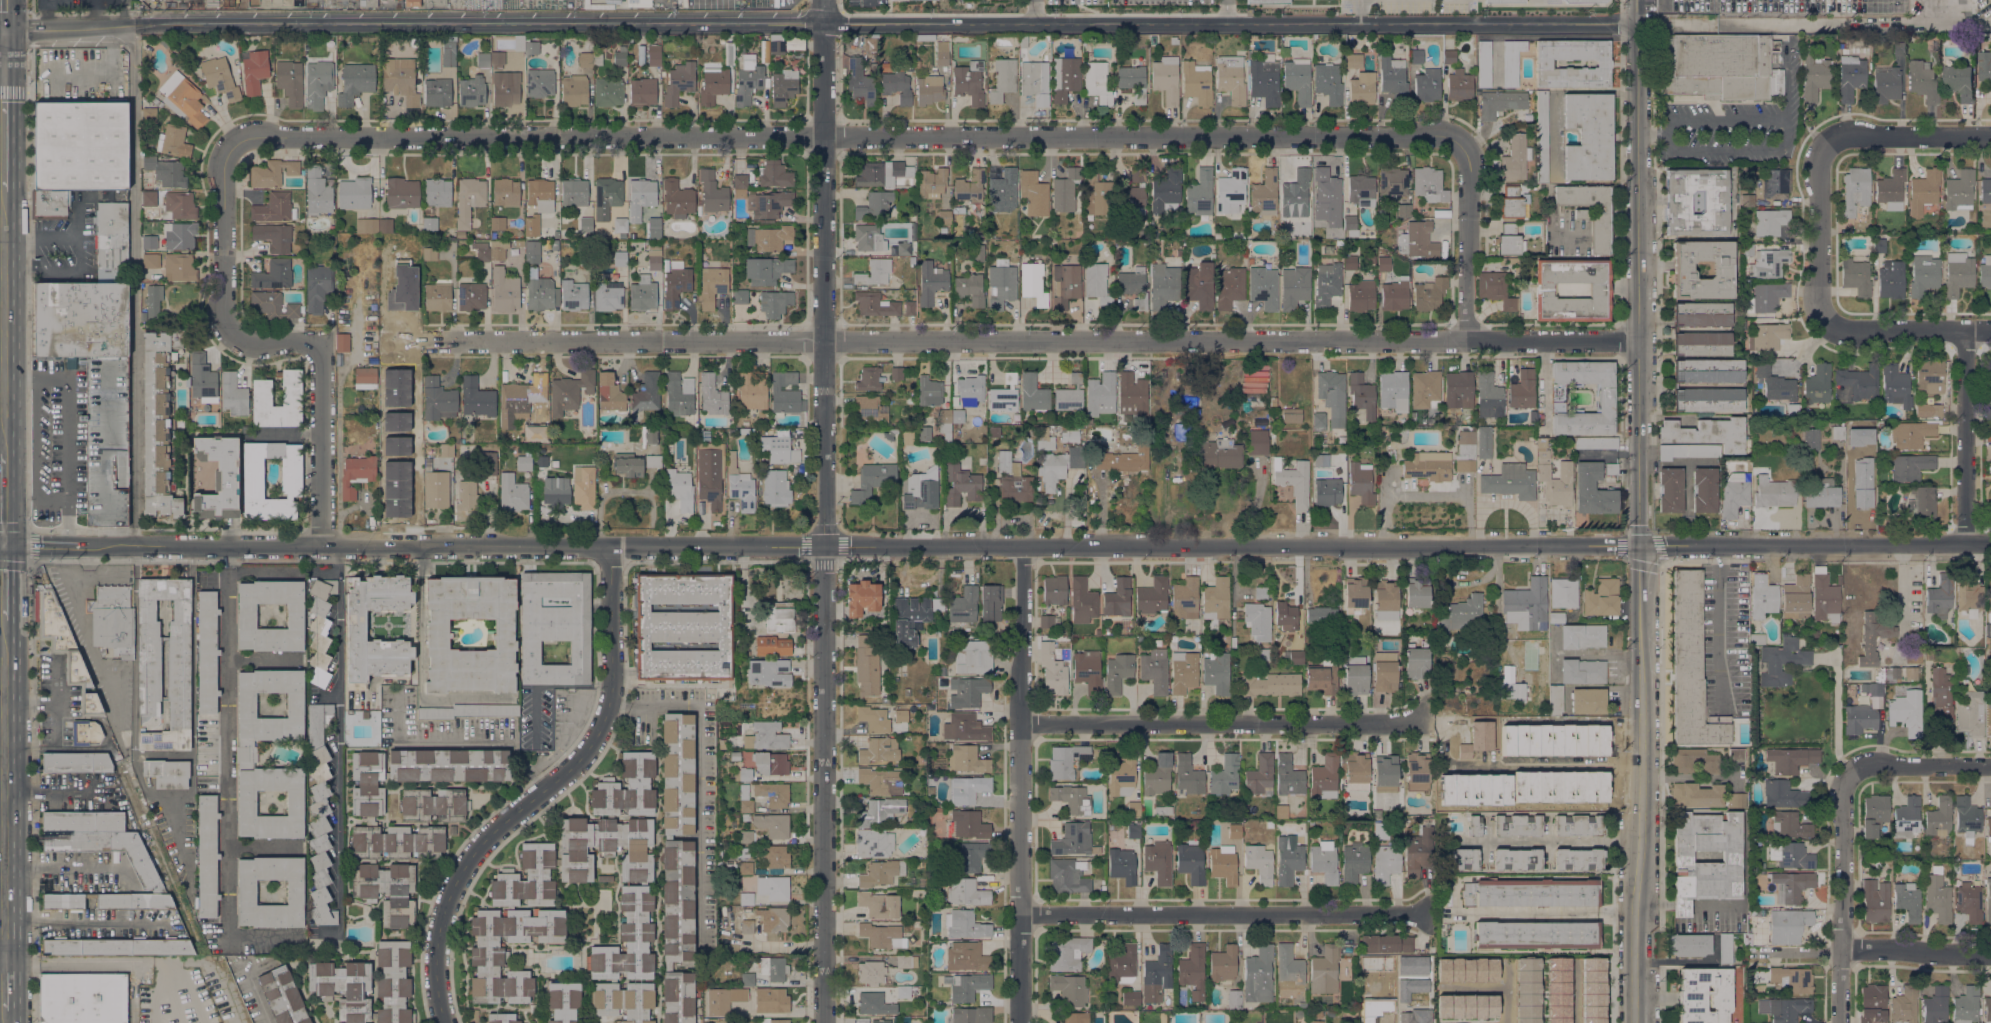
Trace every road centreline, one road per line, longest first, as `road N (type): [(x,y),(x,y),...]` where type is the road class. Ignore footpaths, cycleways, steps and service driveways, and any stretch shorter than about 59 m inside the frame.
road 1 (tertiary): [(1990,543),(88,545)]
road 2 (tertiary): [(1635,23),(153,23),(0,30)]
road 3 (residential): [(1459,142),(1443,135),(255,137),(231,148)]
road 4 (tertiary): [(825,1022),(822,22)]
road 5 (residential): [(1466,341),(839,340)]
road 6 (primary): [(17,545),(16,0)]
road 7 (residential): [(445,1022),(436,974),(441,933),(474,858),(601,739),(610,718),(612,546)]
road 8 (tertiary): [(1640,544),(1635,23)]
road 9 (residential): [(1020,1022),(1026,547)]
road 10 (residential): [(839,340),(396,340)]
road 11 (tertiary): [(1633,1022),(1640,595)]
road 12 (residential): [(1019,914),(1433,917)]
road 13 (residential): [(1424,724),(1020,722)]
road 14 (residential): [(1844,1022),(1848,766)]
road 15 (primary): [(17,865),(17,620)]
road 16 (residential): [(1965,543),(1968,331)]
road 17 (residential): [(1466,341),(1467,158),(1459,142)]
road 18 (residential): [(319,545),(322,364),(313,347)]
road 19 (residential): [(1824,331),(1824,139)]
road 20 (residential): [(230,333),(224,175),(231,148)]
road 21 (residential): [(1638,340),(1466,341)]
road 22 (residential): [(1990,331),(1824,331)]
road 23 (residential): [(1990,139),(1824,139)]
road 24 (residential): [(1990,955),(1845,950)]
road 25 (residential): [(1990,767),(1848,766)]

